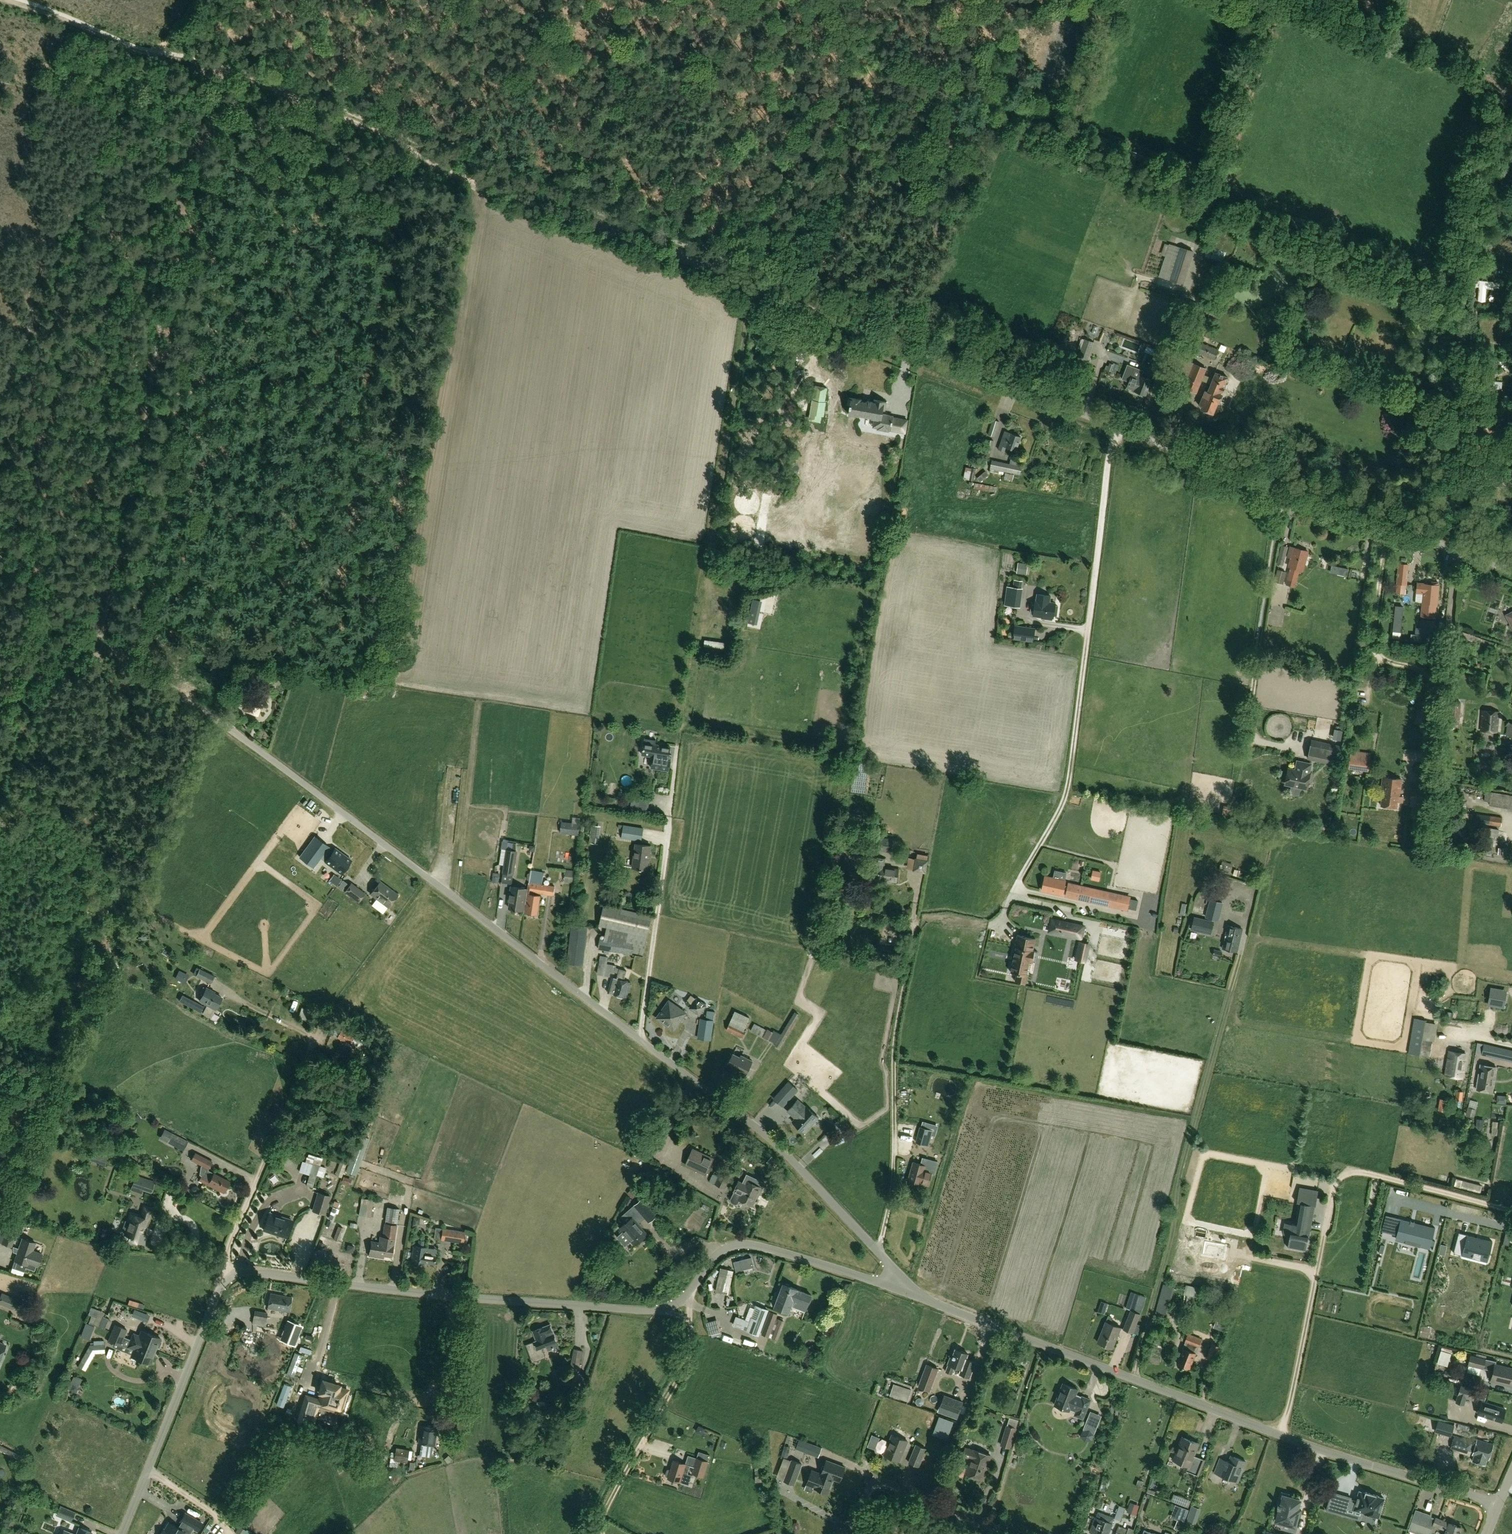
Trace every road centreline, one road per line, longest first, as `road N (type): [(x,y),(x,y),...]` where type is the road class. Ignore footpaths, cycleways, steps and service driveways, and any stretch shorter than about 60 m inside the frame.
road 1 (unclassified): [(894,1288),(890,1264),(781,1148),(219,722)]
road 2 (unclassified): [(1511,571),(825,315)]
road 3 (track): [(156,55),(251,83),(734,271),(825,315)]
road 4 (unclassified): [(1499,1504),(1319,1450),(894,1288)]
road 5 (track): [(102,641),(173,222),(176,154),(207,62)]
road 6 (unclassified): [(228,1271),(663,1309)]
road 7 (track): [(0,425),(59,220),(111,118),(156,55)]
road 8 (unclassified): [(228,1271),(230,1244),(313,1047),(308,1036),(271,1017)]
road 9 (unclassified): [(121,1533),(228,1271)]
road 10 (unclassified): [(691,1289),(722,1251),(744,1244),(894,1288)]
road 11 (unclassified): [(603,1517),(685,1368),(690,1328)]
road 12 (unclassified): [(852,1533),(867,1491),(885,1482),(1011,1533)]
road 13 (track): [(0,1),(156,55)]
road 14 (track): [(102,641),(219,722)]
road 15 (track): [(0,561),(102,641)]

